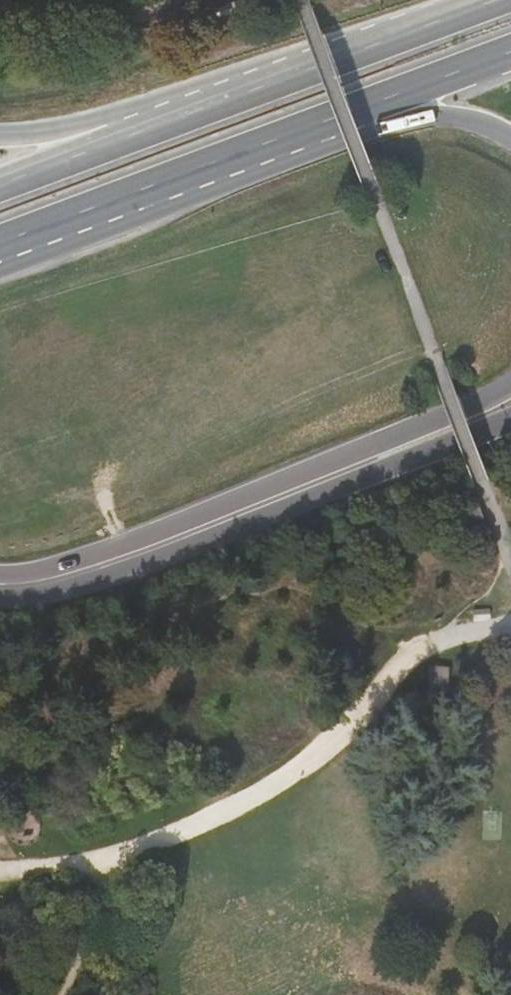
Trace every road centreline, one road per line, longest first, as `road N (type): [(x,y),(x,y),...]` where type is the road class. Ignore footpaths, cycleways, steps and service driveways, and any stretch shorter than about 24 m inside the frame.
road 1 (track): [(510,618),(429,636),(289,770),(202,825),(107,859),(0,872)]
road 2 (primary): [(510,383),(63,576)]
road 3 (primary): [(63,576),(143,563),(510,418)]
road 4 (primary): [(0,246),(328,121)]
road 5 (primary): [(491,0),(220,101)]
road 6 (primary): [(220,101),(0,182)]
road 7 (primary): [(220,101),(0,134)]
road 8 (primary): [(328,121),(510,55)]
road 9 (primary): [(328,121),(445,117),(510,141)]

